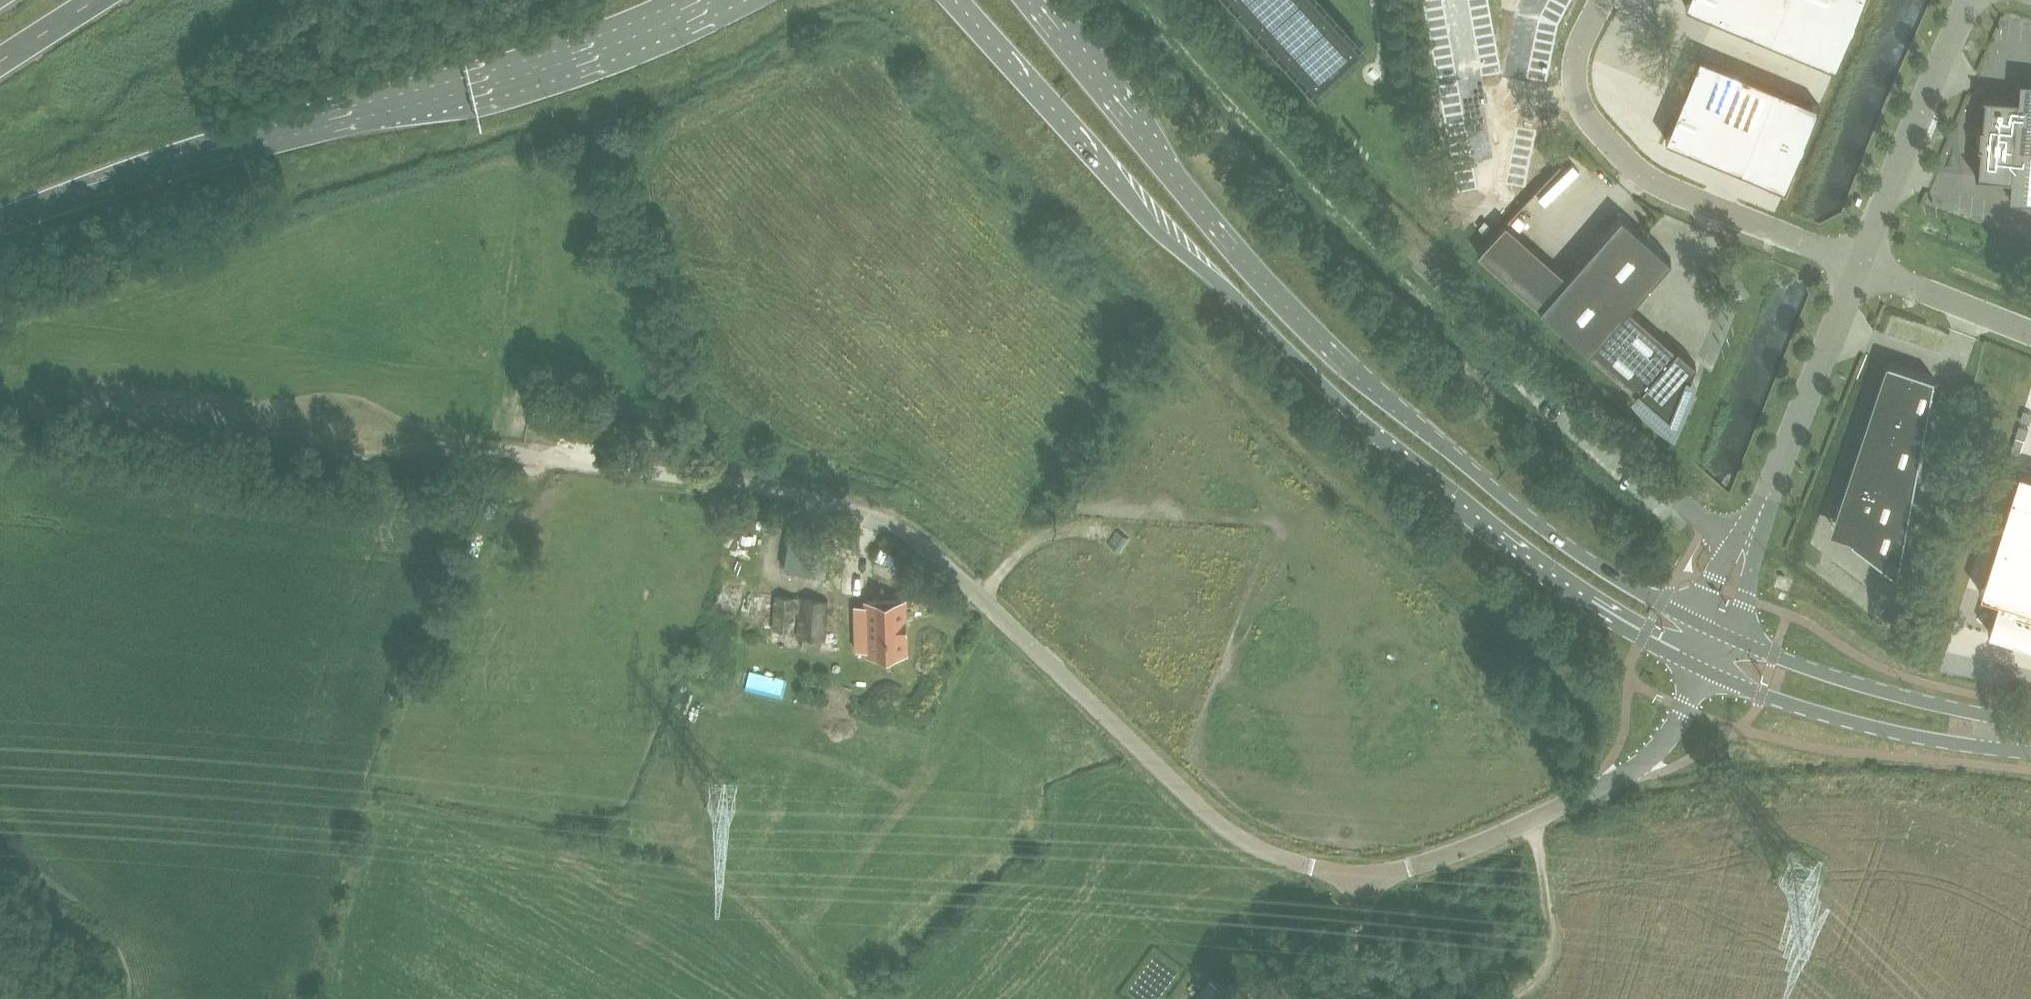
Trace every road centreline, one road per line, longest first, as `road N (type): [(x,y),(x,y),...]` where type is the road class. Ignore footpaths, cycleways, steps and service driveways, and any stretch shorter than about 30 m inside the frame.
road 1 (unclassified): [(1359,875),(1320,872),(1243,840),(914,546),(850,511),(779,492),(479,450)]
road 2 (secondary): [(955,0),(1165,237),(1367,427),(1535,565),(1702,670)]
road 3 (secondary): [(1697,627),(1588,561),(1348,365),(1222,232),(1033,0)]
road 4 (trunk): [(0,223),(108,184),(498,76),(701,0)]
road 5 (unclassified): [(1602,0),(1581,44),(1576,92),(1626,167),(1658,187),(1858,264)]
road 6 (unclassified): [(1417,261),(1709,524),(1738,539)]
road 7 (secondary): [(1702,670),(1763,696),(1914,738),(2030,754)]
road 8 (secondary): [(2030,725),(1862,684),(1729,641)]
road 9 (unclassified): [(1858,264),(1971,0)]
road 10 (unclassified): [(1590,793),(1416,866),(1359,875)]
road 11 (unclassified): [(1775,476),(1858,264)]
road 12 (track): [(1534,818),(1547,935),(1544,958),(1516,998)]
road 13 (unclassified): [(1858,264),(2030,332)]
road 14 (unclassified): [(1590,793),(1640,767),(1665,742),(1702,670)]
road 15 (trunk): [(0,66),(105,0)]
road 16 (unclassified): [(1373,998),(1359,875)]

